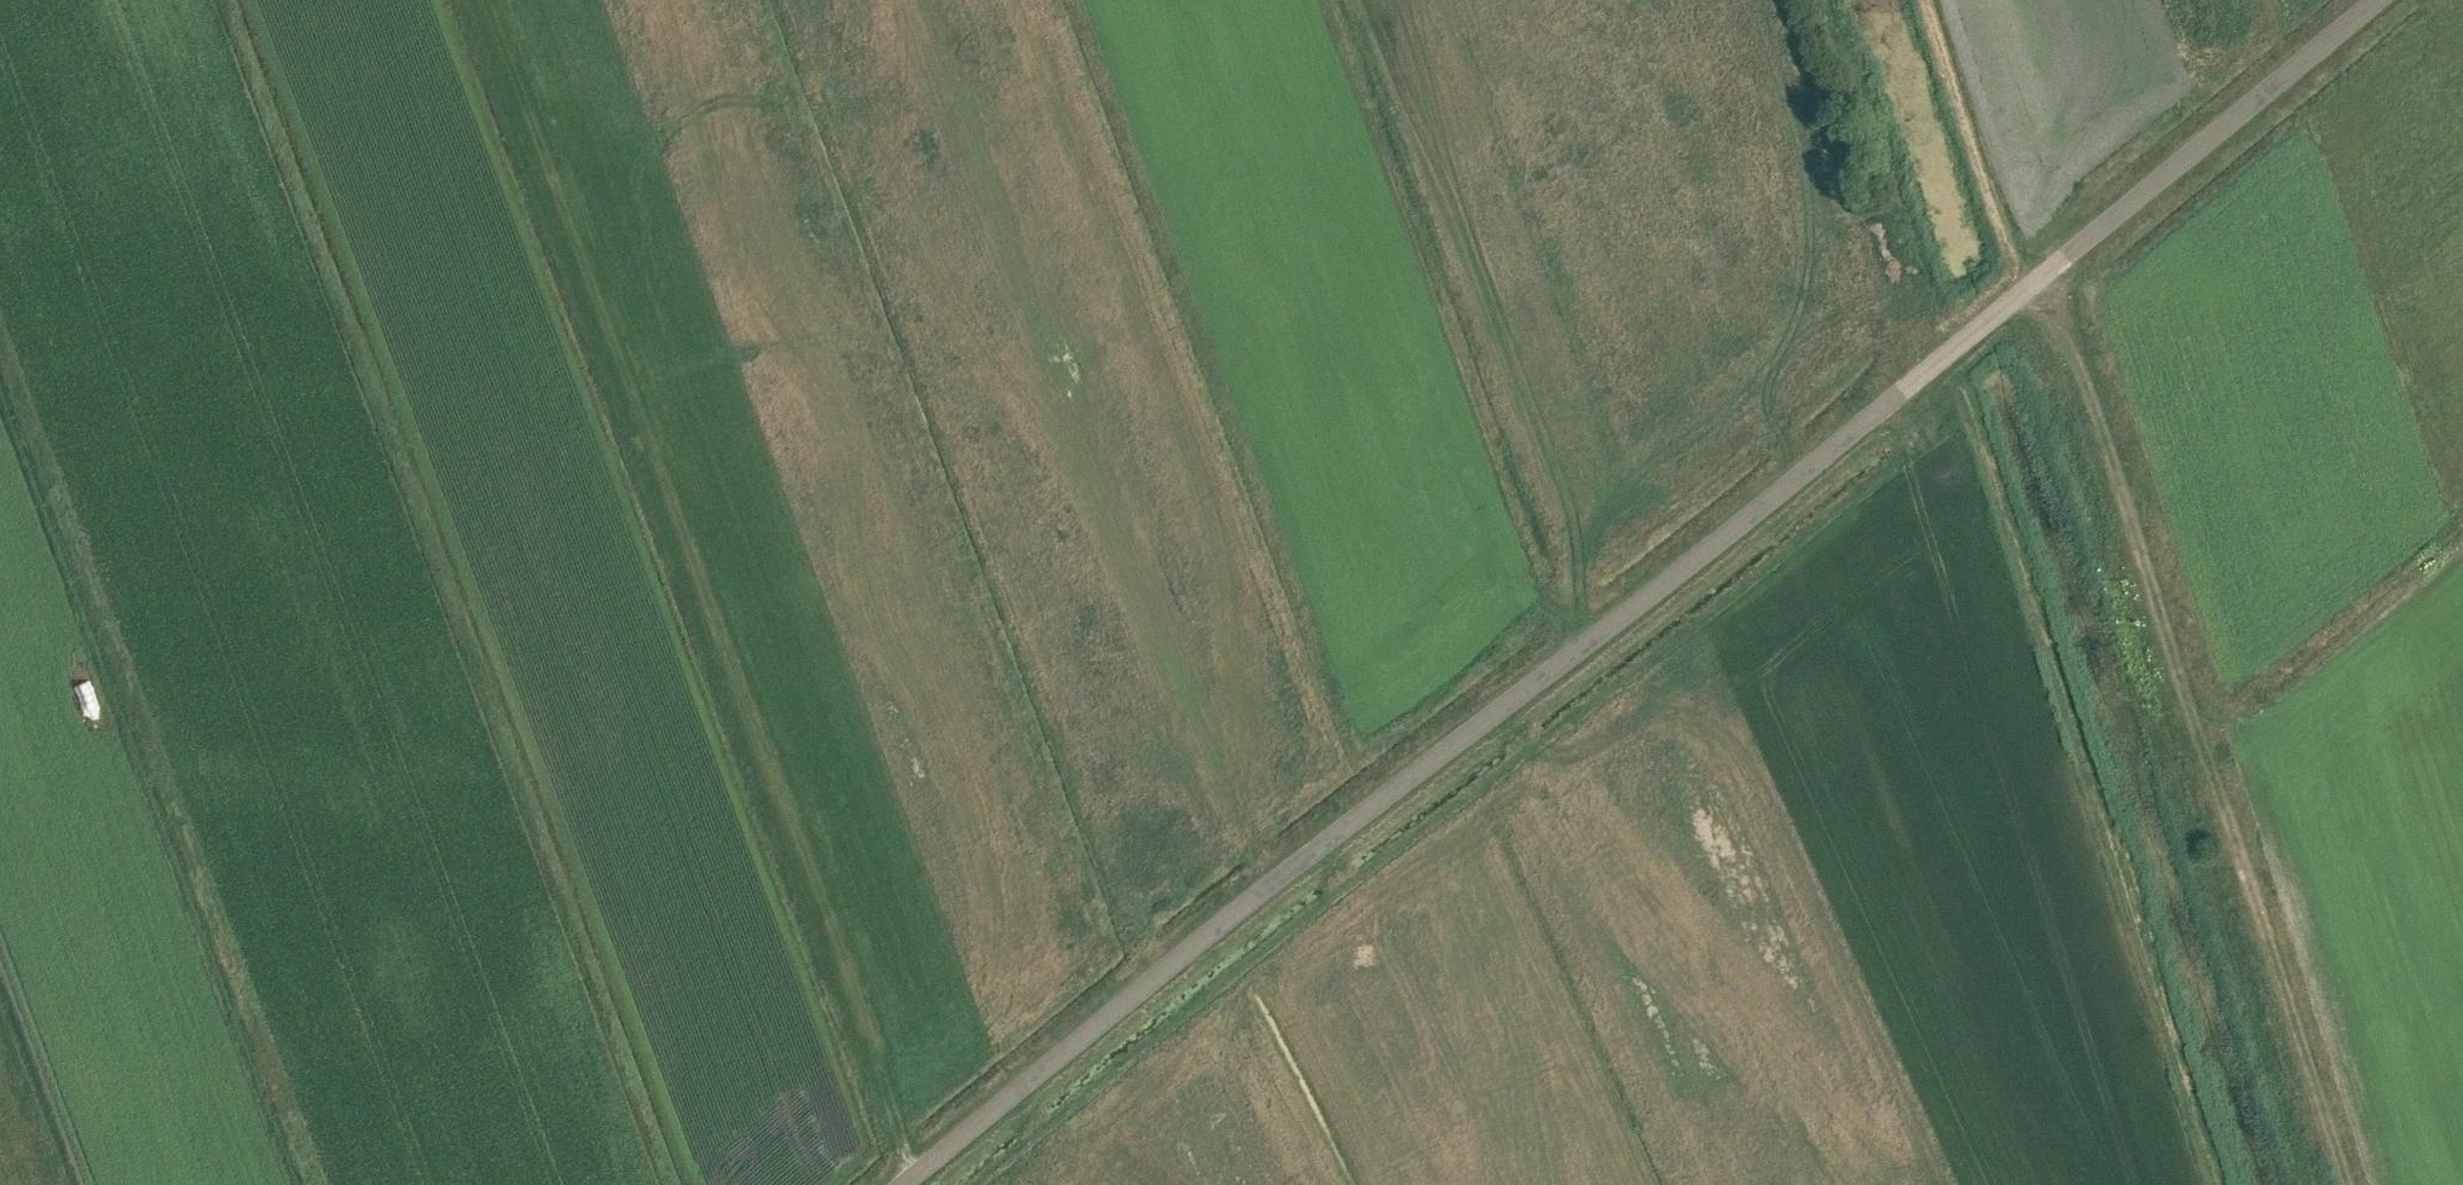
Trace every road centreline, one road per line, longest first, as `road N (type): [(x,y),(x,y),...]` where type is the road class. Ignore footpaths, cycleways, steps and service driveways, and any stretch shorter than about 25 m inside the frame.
road 1 (unclassified): [(909,1184),(2379,0)]
road 2 (track): [(2051,272),(2346,1184)]

